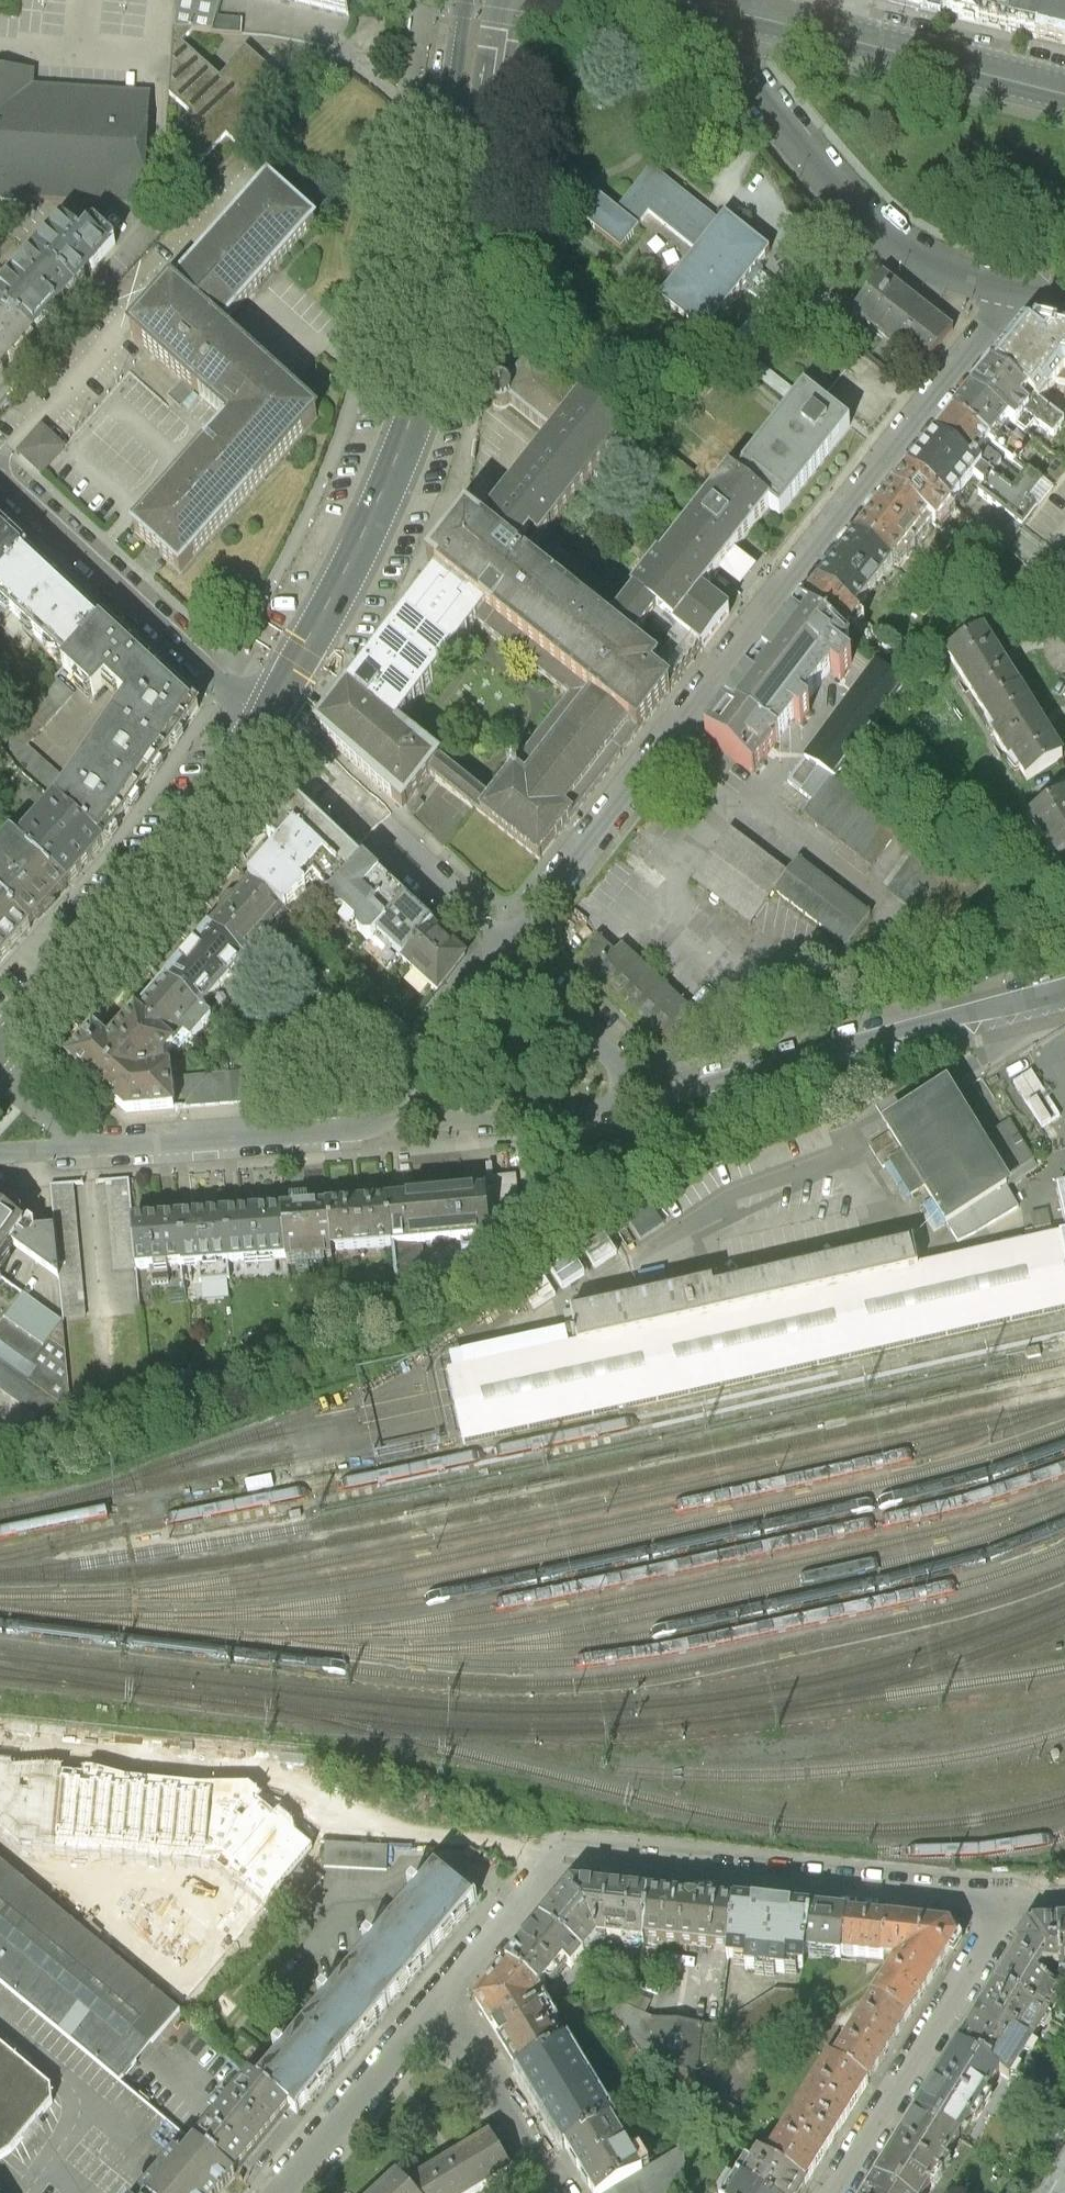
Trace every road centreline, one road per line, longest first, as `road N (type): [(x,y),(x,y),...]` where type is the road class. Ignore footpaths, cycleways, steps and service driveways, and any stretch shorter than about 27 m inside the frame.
road 1 (residential): [(1003,298),(971,354),(502,945)]
road 2 (residential): [(446,1996),(566,1857),(1009,1899)]
road 3 (secondary): [(261,720),(373,519),(409,430),(452,215)]
road 4 (secondary): [(705,3),(716,37),(871,220),(930,264),(1003,298)]
road 5 (residential): [(648,1093),(1064,994)]
road 6 (secondary): [(0,1045),(170,851),(261,720)]
road 7 (primary): [(705,3),(1064,93)]
road 8 (residential): [(0,482),(261,720)]
road 9 (residential): [(1009,1899),(833,2192)]
road 10 (residential): [(261,720),(502,945)]
road 11 (residential): [(85,1142),(365,1119),(399,1094)]
road 12 (residential): [(285,2192),(446,1996)]
road 13 (residential): [(399,1094),(421,1108),(648,1093)]
road 14 (residential): [(446,1996),(559,2192)]
road 15 (secondary): [(452,215),(485,159),(509,0)]
road 16 (secondary): [(464,0),(443,152),(452,215)]
road 17 (residential): [(648,1093),(502,945)]
road 18 (residential): [(502,945),(399,1094)]

